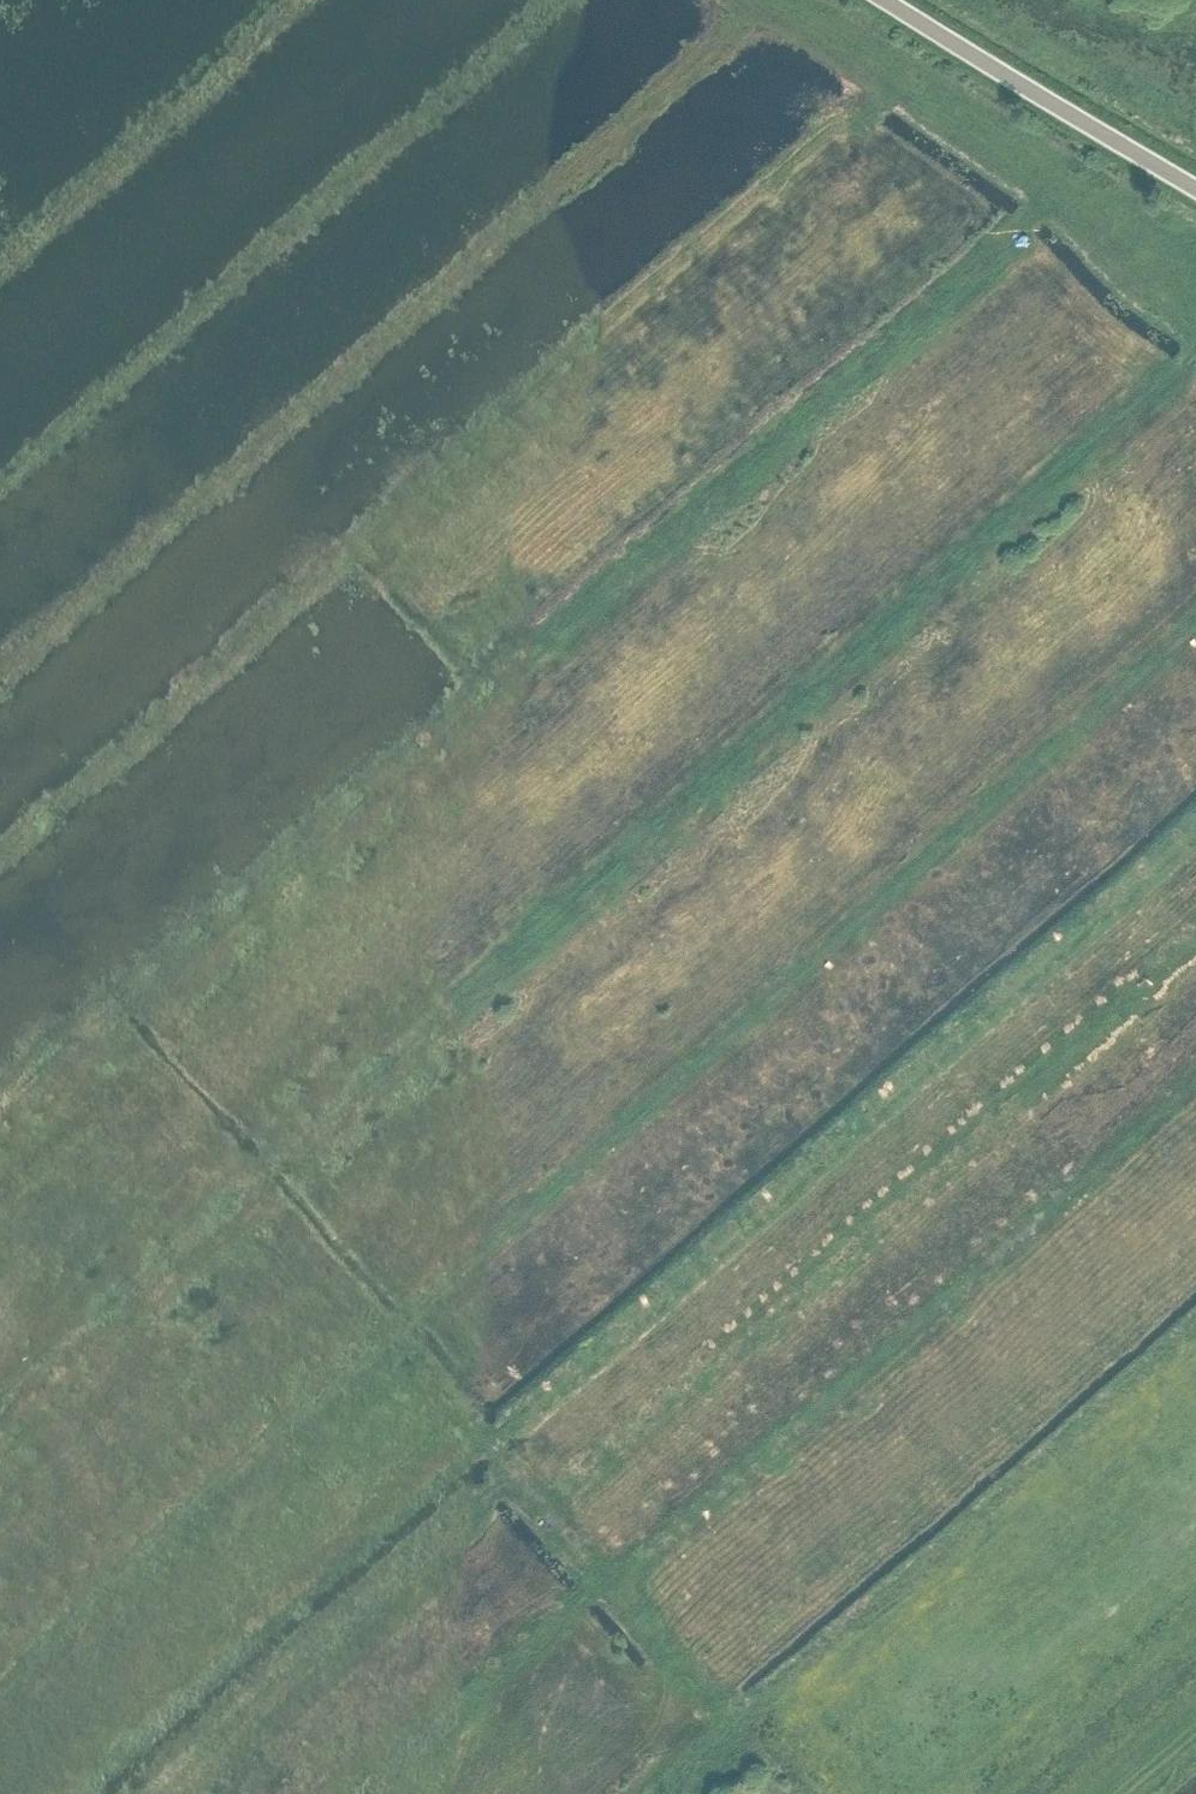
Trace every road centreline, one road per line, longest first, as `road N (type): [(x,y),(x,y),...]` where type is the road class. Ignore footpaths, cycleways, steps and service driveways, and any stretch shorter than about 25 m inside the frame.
road 1 (unclassified): [(1195,192),(877,0)]

